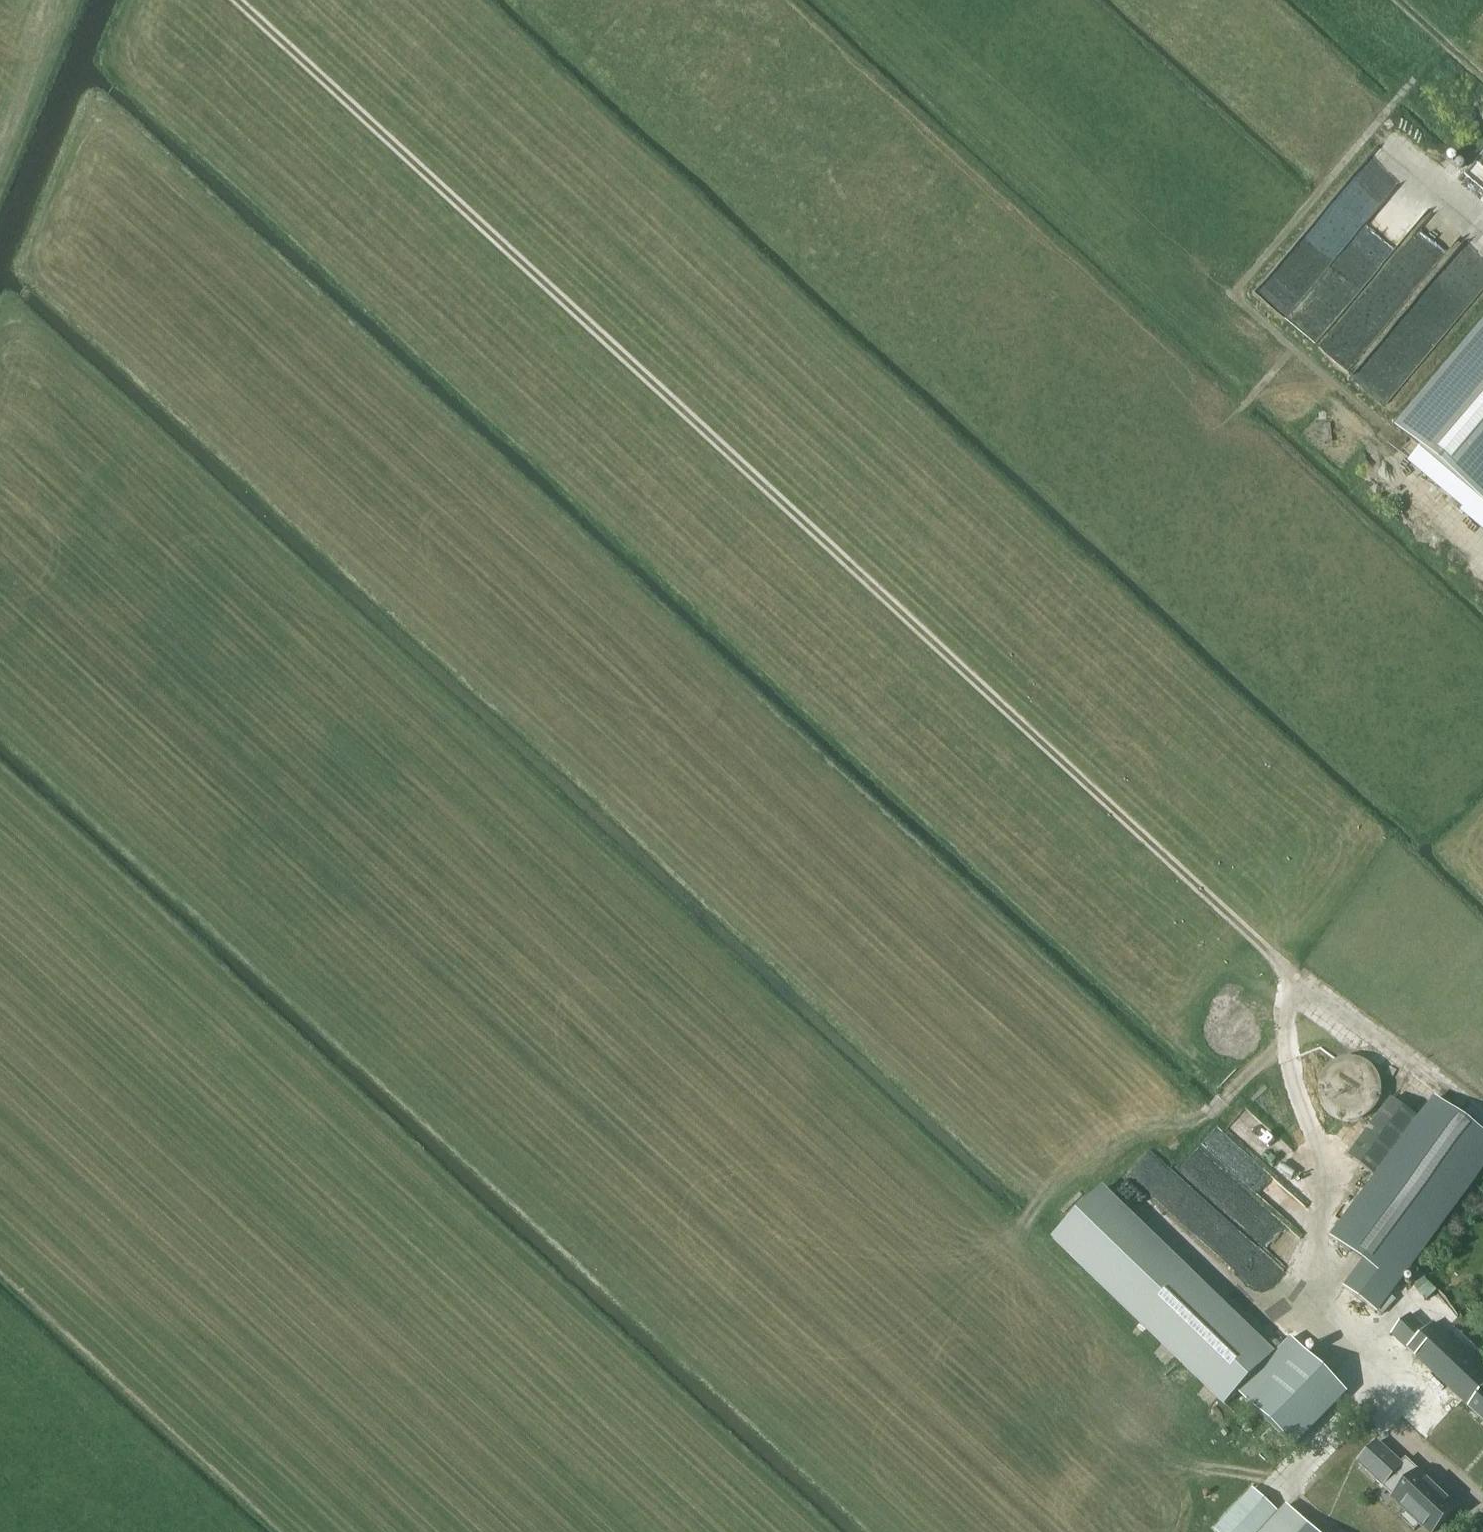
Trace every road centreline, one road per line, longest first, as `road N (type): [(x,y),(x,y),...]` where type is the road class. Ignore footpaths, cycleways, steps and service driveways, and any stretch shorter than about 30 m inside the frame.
road 1 (track): [(1341,1336),(1317,1315),(1312,1277),(1336,1183),(1295,1064),(1290,983),(1270,953),(239,0)]

